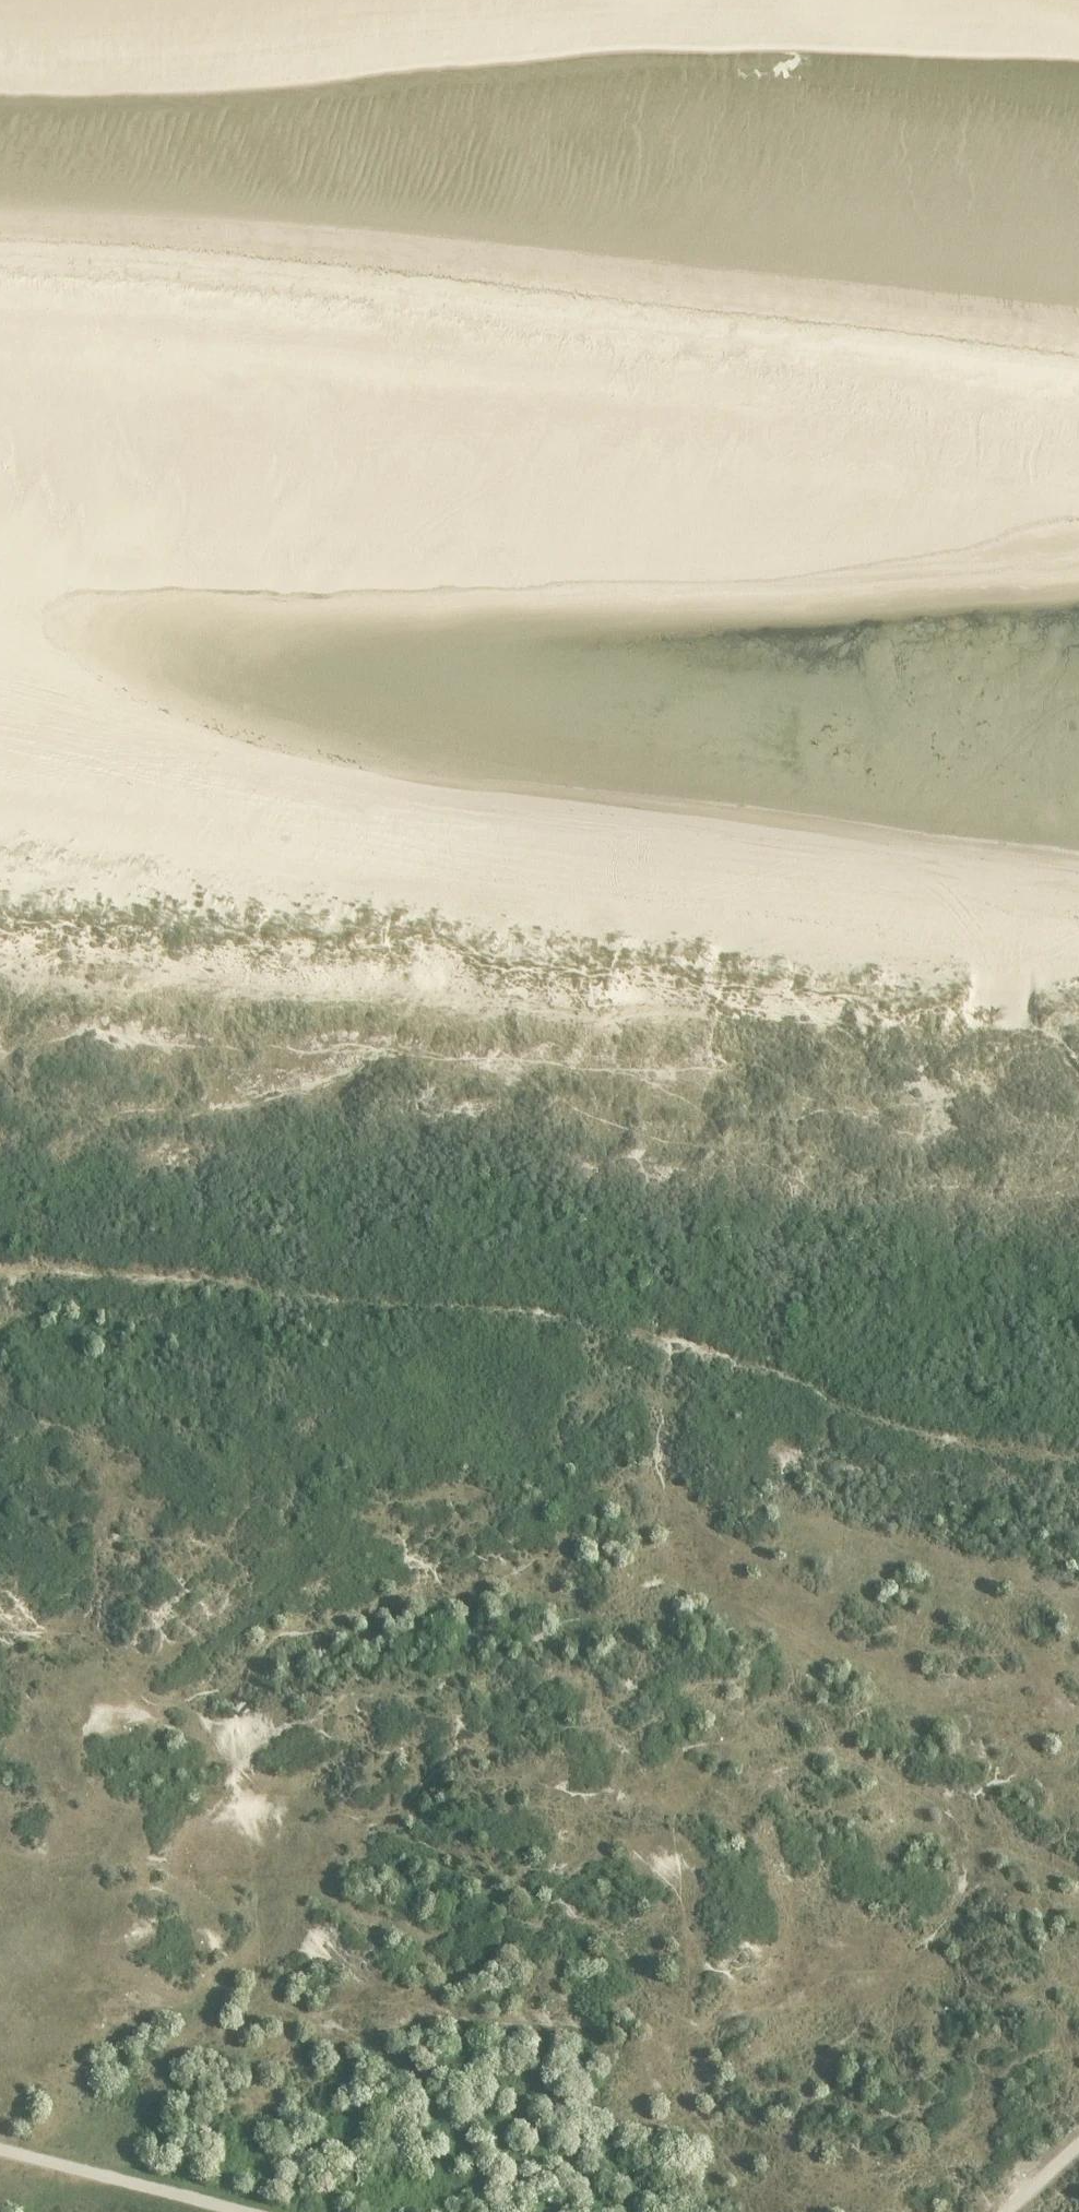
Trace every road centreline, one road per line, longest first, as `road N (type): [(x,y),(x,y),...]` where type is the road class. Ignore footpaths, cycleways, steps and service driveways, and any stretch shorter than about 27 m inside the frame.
road 1 (track): [(0,2147),(245,2211)]

